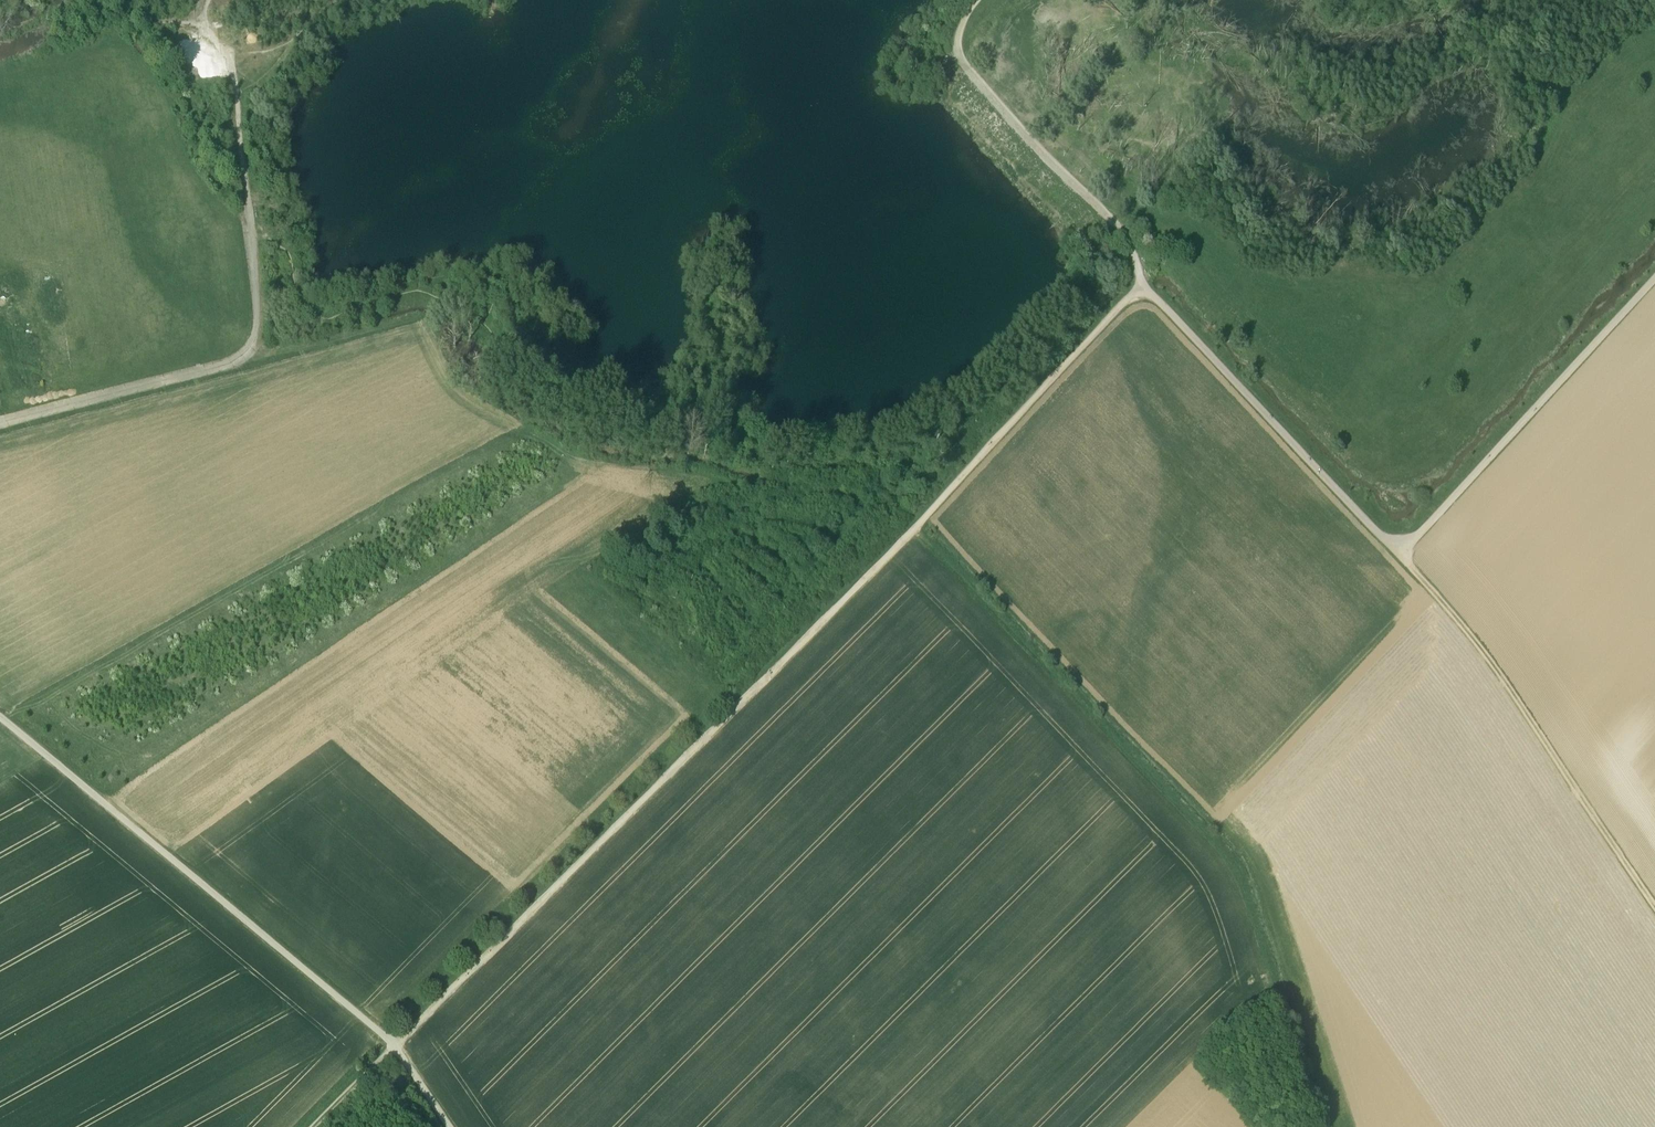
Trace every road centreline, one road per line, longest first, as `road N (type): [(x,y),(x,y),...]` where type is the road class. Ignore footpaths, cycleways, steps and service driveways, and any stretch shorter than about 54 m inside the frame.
road 1 (track): [(396,1046),(914,530),(1141,285)]
road 2 (track): [(1320,1126),(1236,869),(914,530)]
road 3 (track): [(0,717),(396,1046)]
road 4 (track): [(721,694),(380,1032)]
road 5 (track): [(1654,907),(1495,666),(1397,553)]
road 6 (track): [(1654,280),(1397,553)]
road 7 (track): [(1141,285),(1397,553)]
road 8 (track): [(0,421),(238,358),(257,317),(252,245)]
road 9 (track): [(979,0),(957,40),(965,67),(1114,220),(1135,257)]
road 10 (track): [(426,316),(254,359),(245,351)]
road 11 (track): [(252,245),(231,59)]

